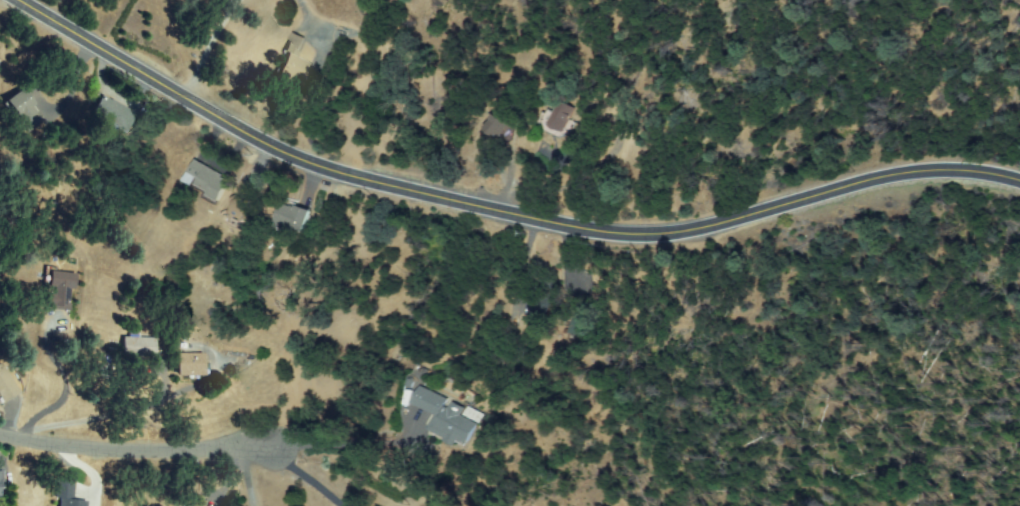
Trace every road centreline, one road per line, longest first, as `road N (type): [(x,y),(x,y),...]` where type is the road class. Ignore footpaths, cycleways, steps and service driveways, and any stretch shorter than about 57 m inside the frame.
road 1 (residential): [(1019,173),(940,163),(892,169),(695,227),(602,231),(295,157),(15,0)]
road 2 (residential): [(0,434),(87,451),(261,447)]

